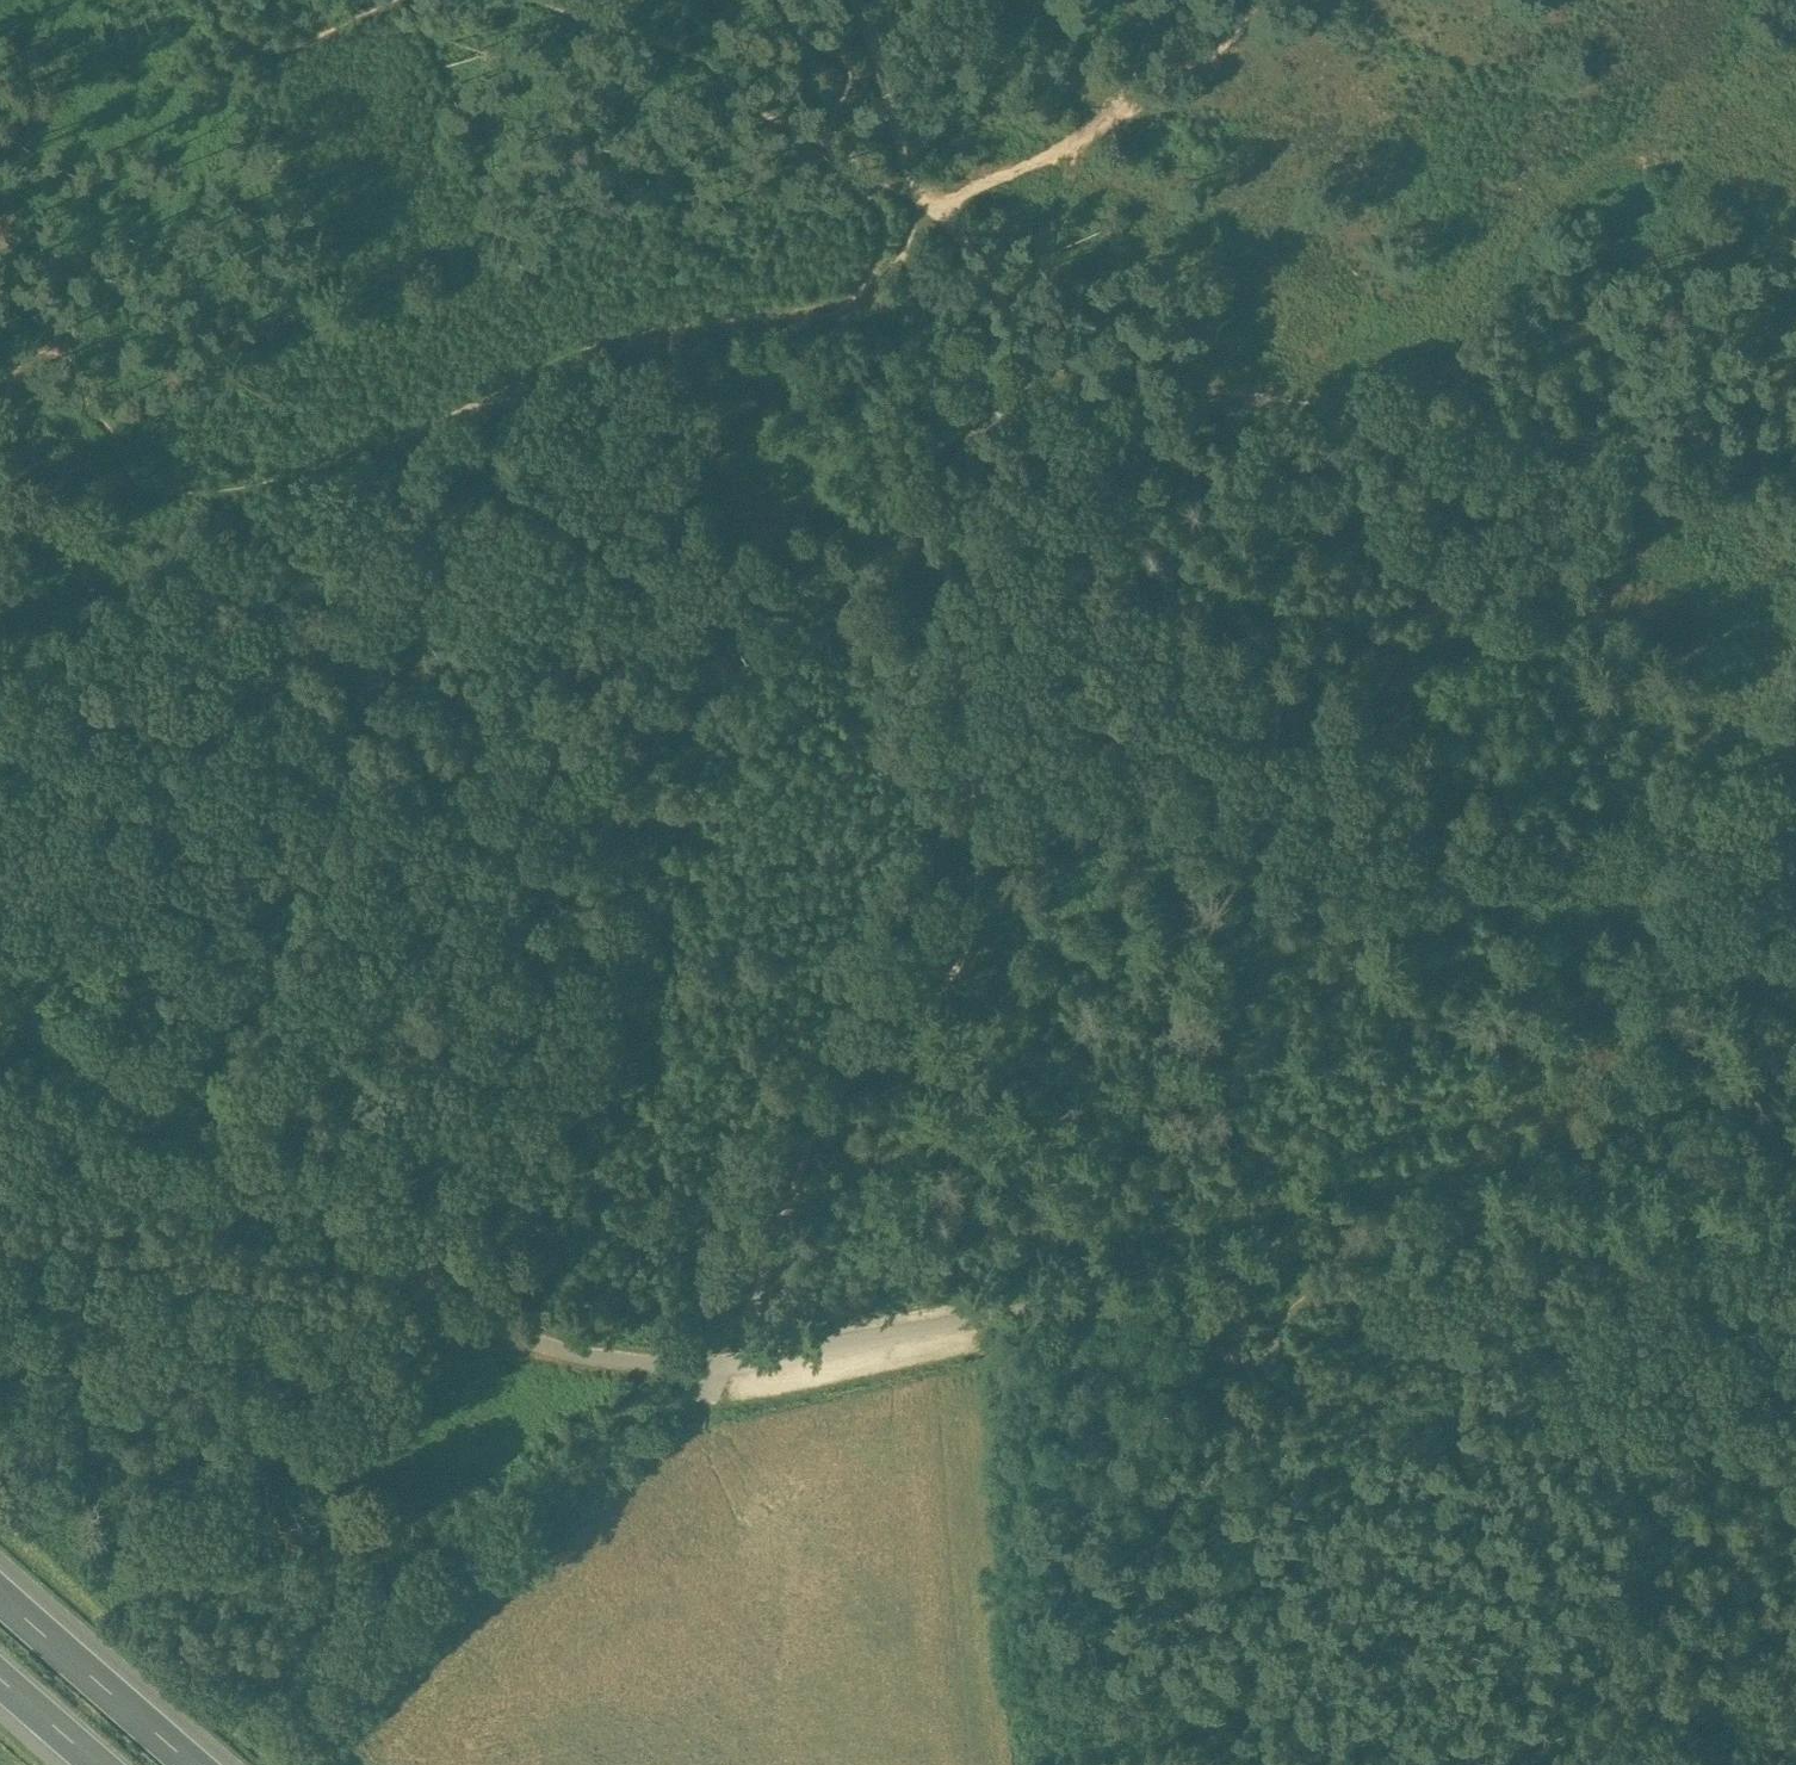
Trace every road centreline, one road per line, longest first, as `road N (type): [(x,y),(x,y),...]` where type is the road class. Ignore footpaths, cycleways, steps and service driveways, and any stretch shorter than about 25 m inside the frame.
road 1 (unclassified): [(0,1013),(104,1068),(431,1290),(502,1328),(631,1362),(735,1365),(807,1354),(1387,1229),(1599,1215),(1795,1226)]
road 2 (track): [(471,407),(365,453),(245,488),(152,494)]
road 3 (track): [(855,0),(924,203),(914,248),(871,289)]
road 4 (motorway): [(190,1764),(0,1595)]
road 5 (track): [(871,289),(783,315),(642,333)]
road 6 (track): [(642,333),(576,349),(471,407)]
road 7 (track): [(0,930),(97,965),(120,982),(136,1024)]
road 8 (track): [(152,494),(43,497),(0,511)]
road 9 (motorway): [(0,1673),(107,1764)]

